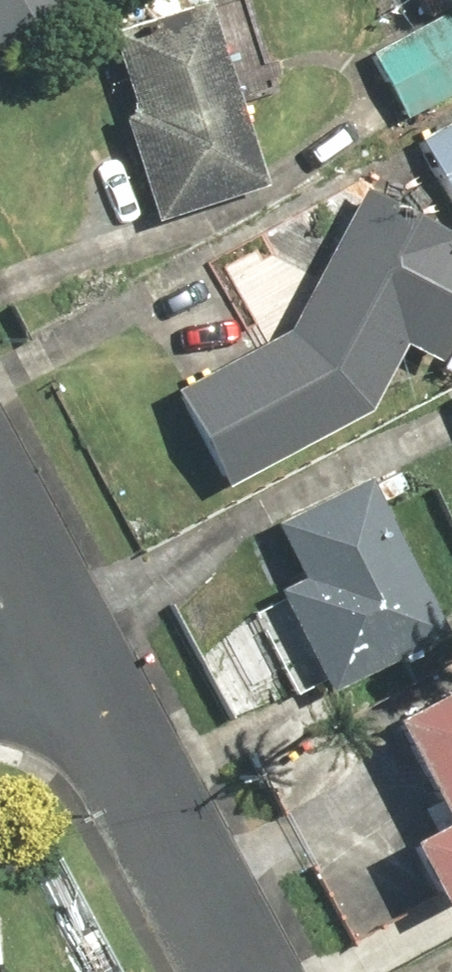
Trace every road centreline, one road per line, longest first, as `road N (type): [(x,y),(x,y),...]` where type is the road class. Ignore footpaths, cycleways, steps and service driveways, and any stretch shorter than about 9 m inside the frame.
road 1 (residential): [(69,635),(246,971)]
road 2 (residential): [(0,511),(69,635)]

